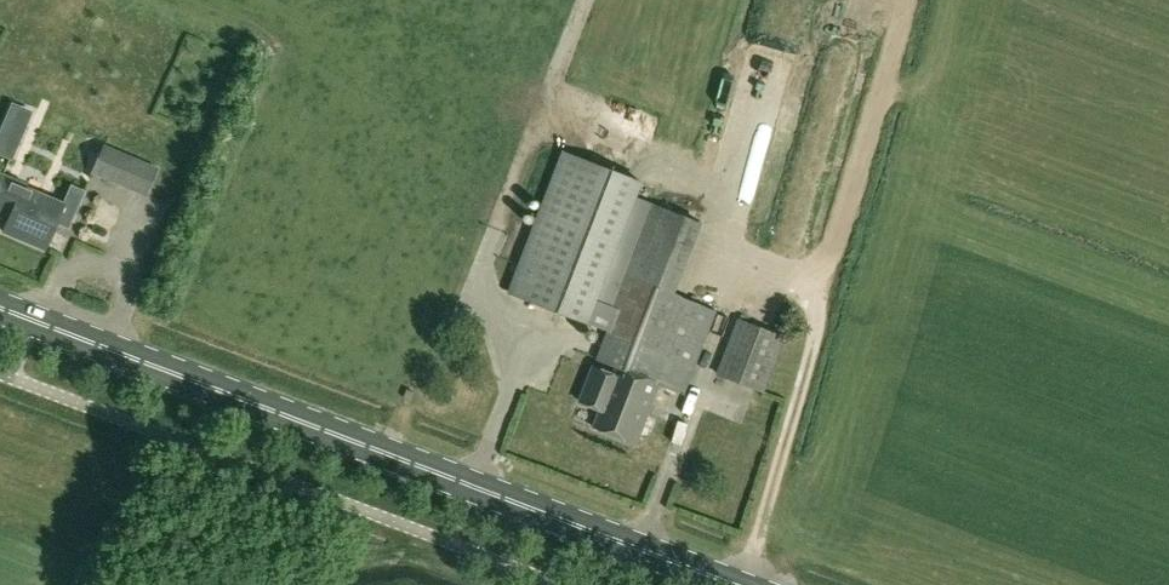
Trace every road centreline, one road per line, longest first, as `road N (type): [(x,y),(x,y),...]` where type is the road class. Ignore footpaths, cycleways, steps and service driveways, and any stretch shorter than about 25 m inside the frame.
road 1 (primary): [(736,584),(0,308)]
road 2 (track): [(759,536),(908,0)]

